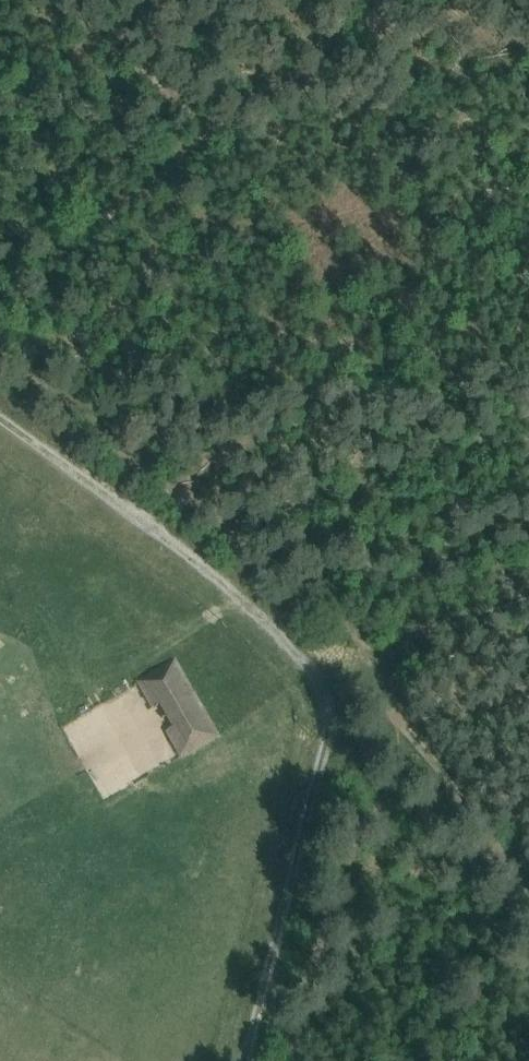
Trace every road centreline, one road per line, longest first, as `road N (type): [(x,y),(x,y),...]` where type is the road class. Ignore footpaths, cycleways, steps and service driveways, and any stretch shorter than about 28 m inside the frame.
road 1 (track): [(0,295),(407,0)]
road 2 (track): [(362,666),(0,413)]
road 3 (track): [(255,1060),(362,666)]
road 4 (track): [(362,666),(528,880)]

